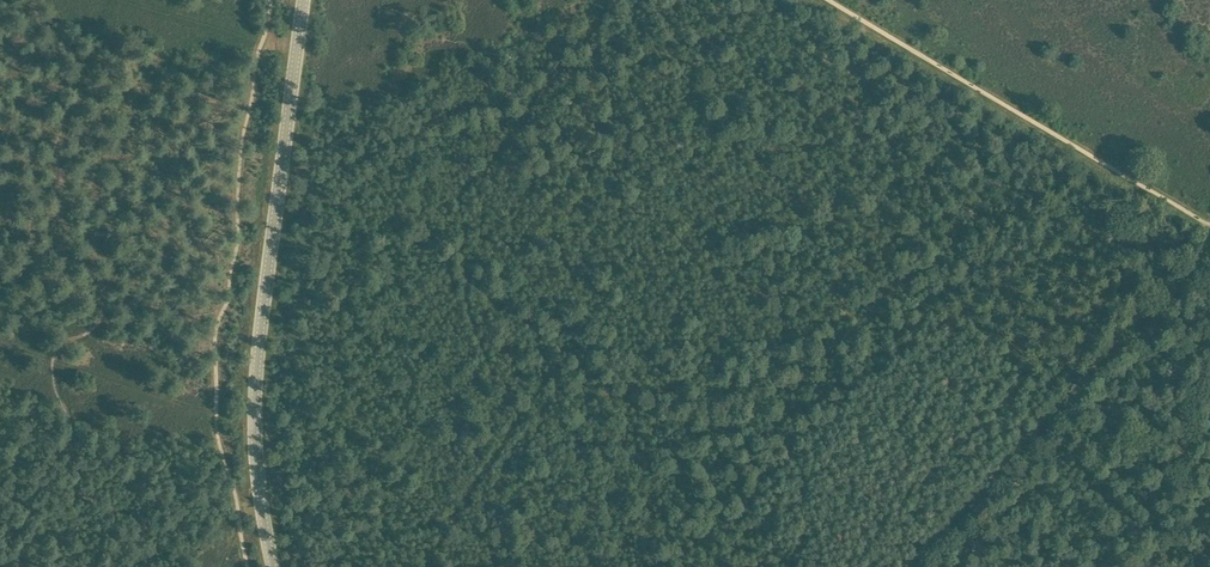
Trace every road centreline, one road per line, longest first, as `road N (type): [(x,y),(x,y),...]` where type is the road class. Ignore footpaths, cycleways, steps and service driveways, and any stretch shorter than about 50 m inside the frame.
road 1 (tertiary): [(271,566),(250,474),(304,0)]
road 2 (track): [(1209,235),(812,0)]
road 3 (track): [(1209,250),(912,566)]

